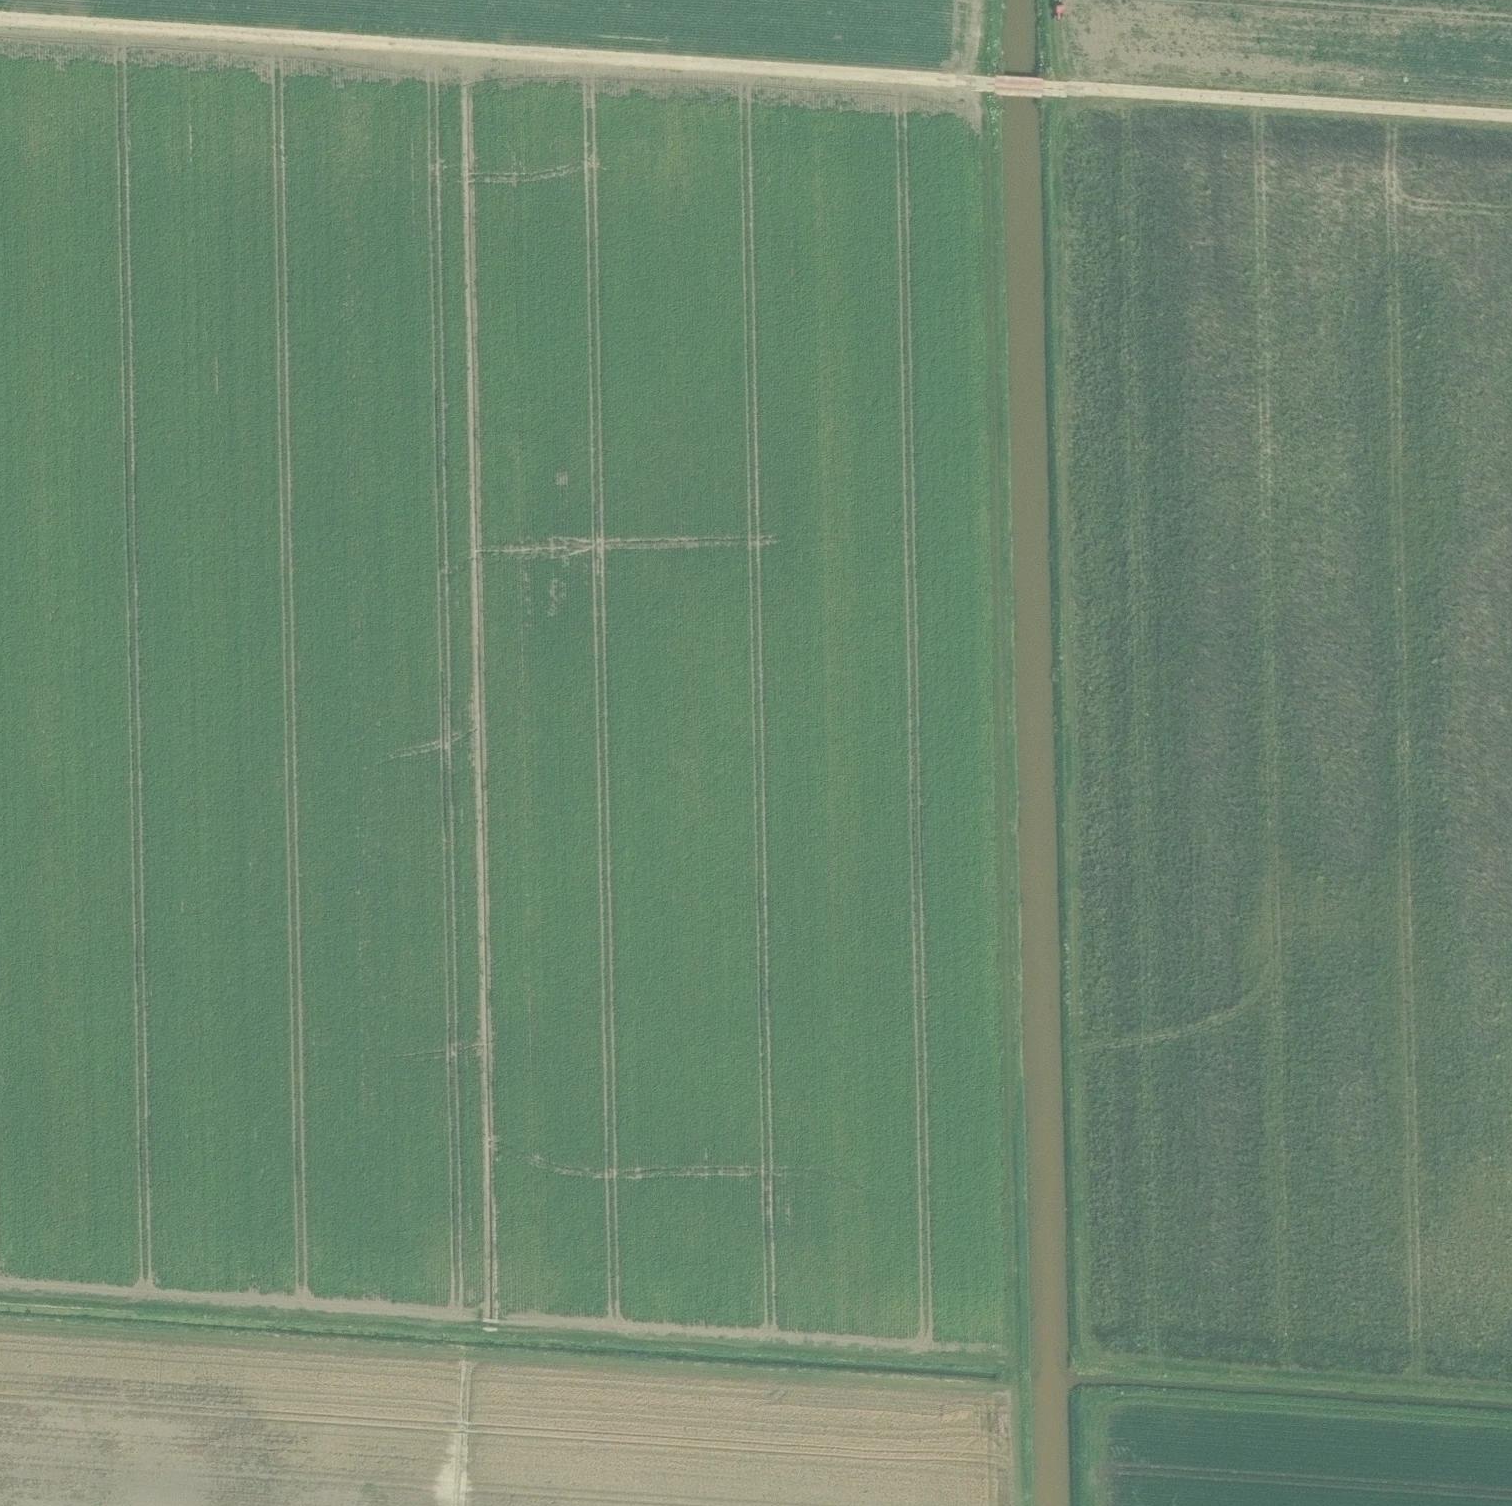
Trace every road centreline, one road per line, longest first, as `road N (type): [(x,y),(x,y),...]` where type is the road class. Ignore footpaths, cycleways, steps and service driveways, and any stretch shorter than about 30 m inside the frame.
road 1 (track): [(995,84),(0,20)]
road 2 (track): [(1511,117),(1045,87)]

